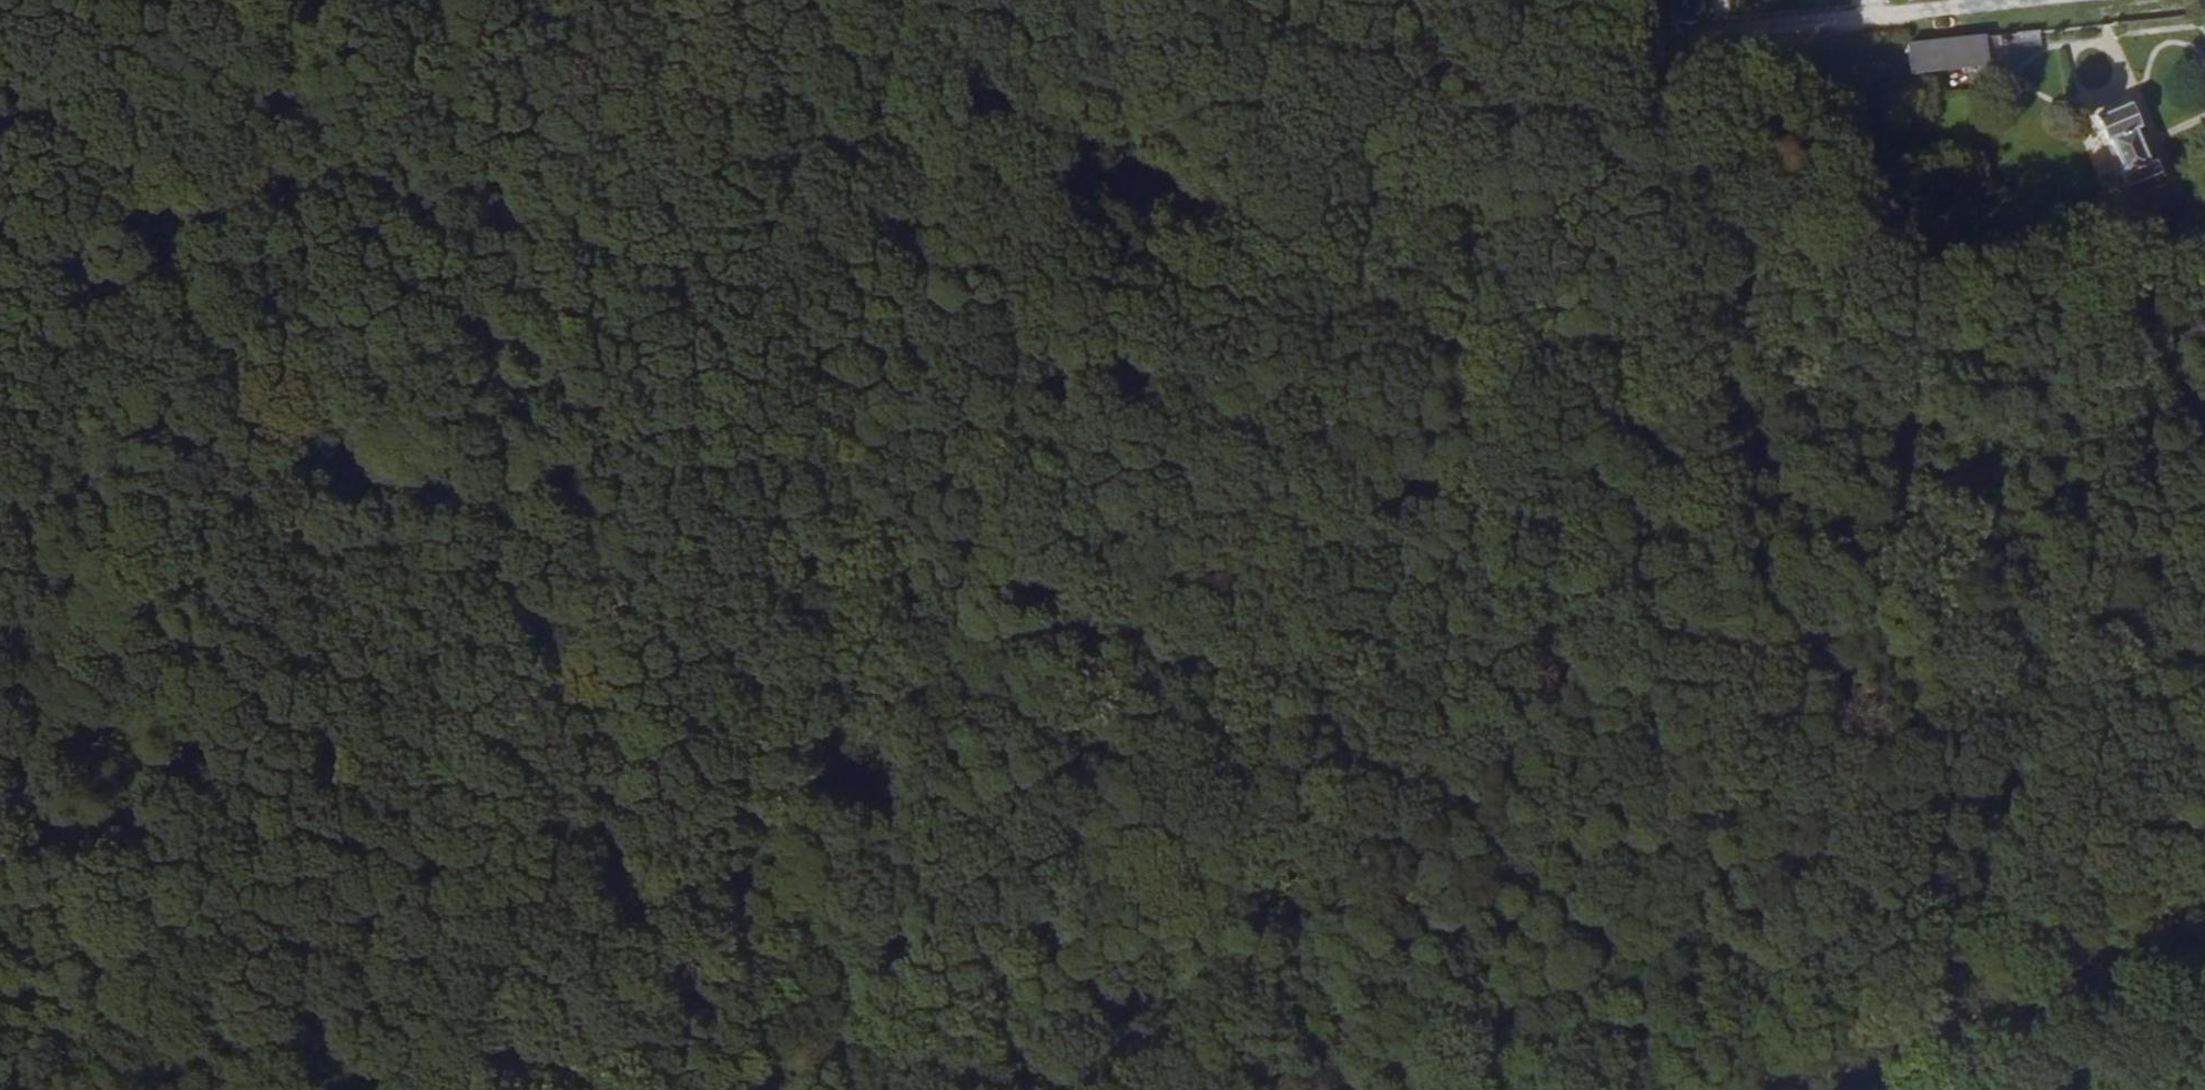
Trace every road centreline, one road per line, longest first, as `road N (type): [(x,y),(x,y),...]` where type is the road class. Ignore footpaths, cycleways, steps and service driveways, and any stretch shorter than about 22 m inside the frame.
road 1 (unclassified): [(635,0),(754,1089)]
road 2 (residential): [(2204,909),(1765,1089)]
road 3 (track): [(2177,0),(1771,34)]

